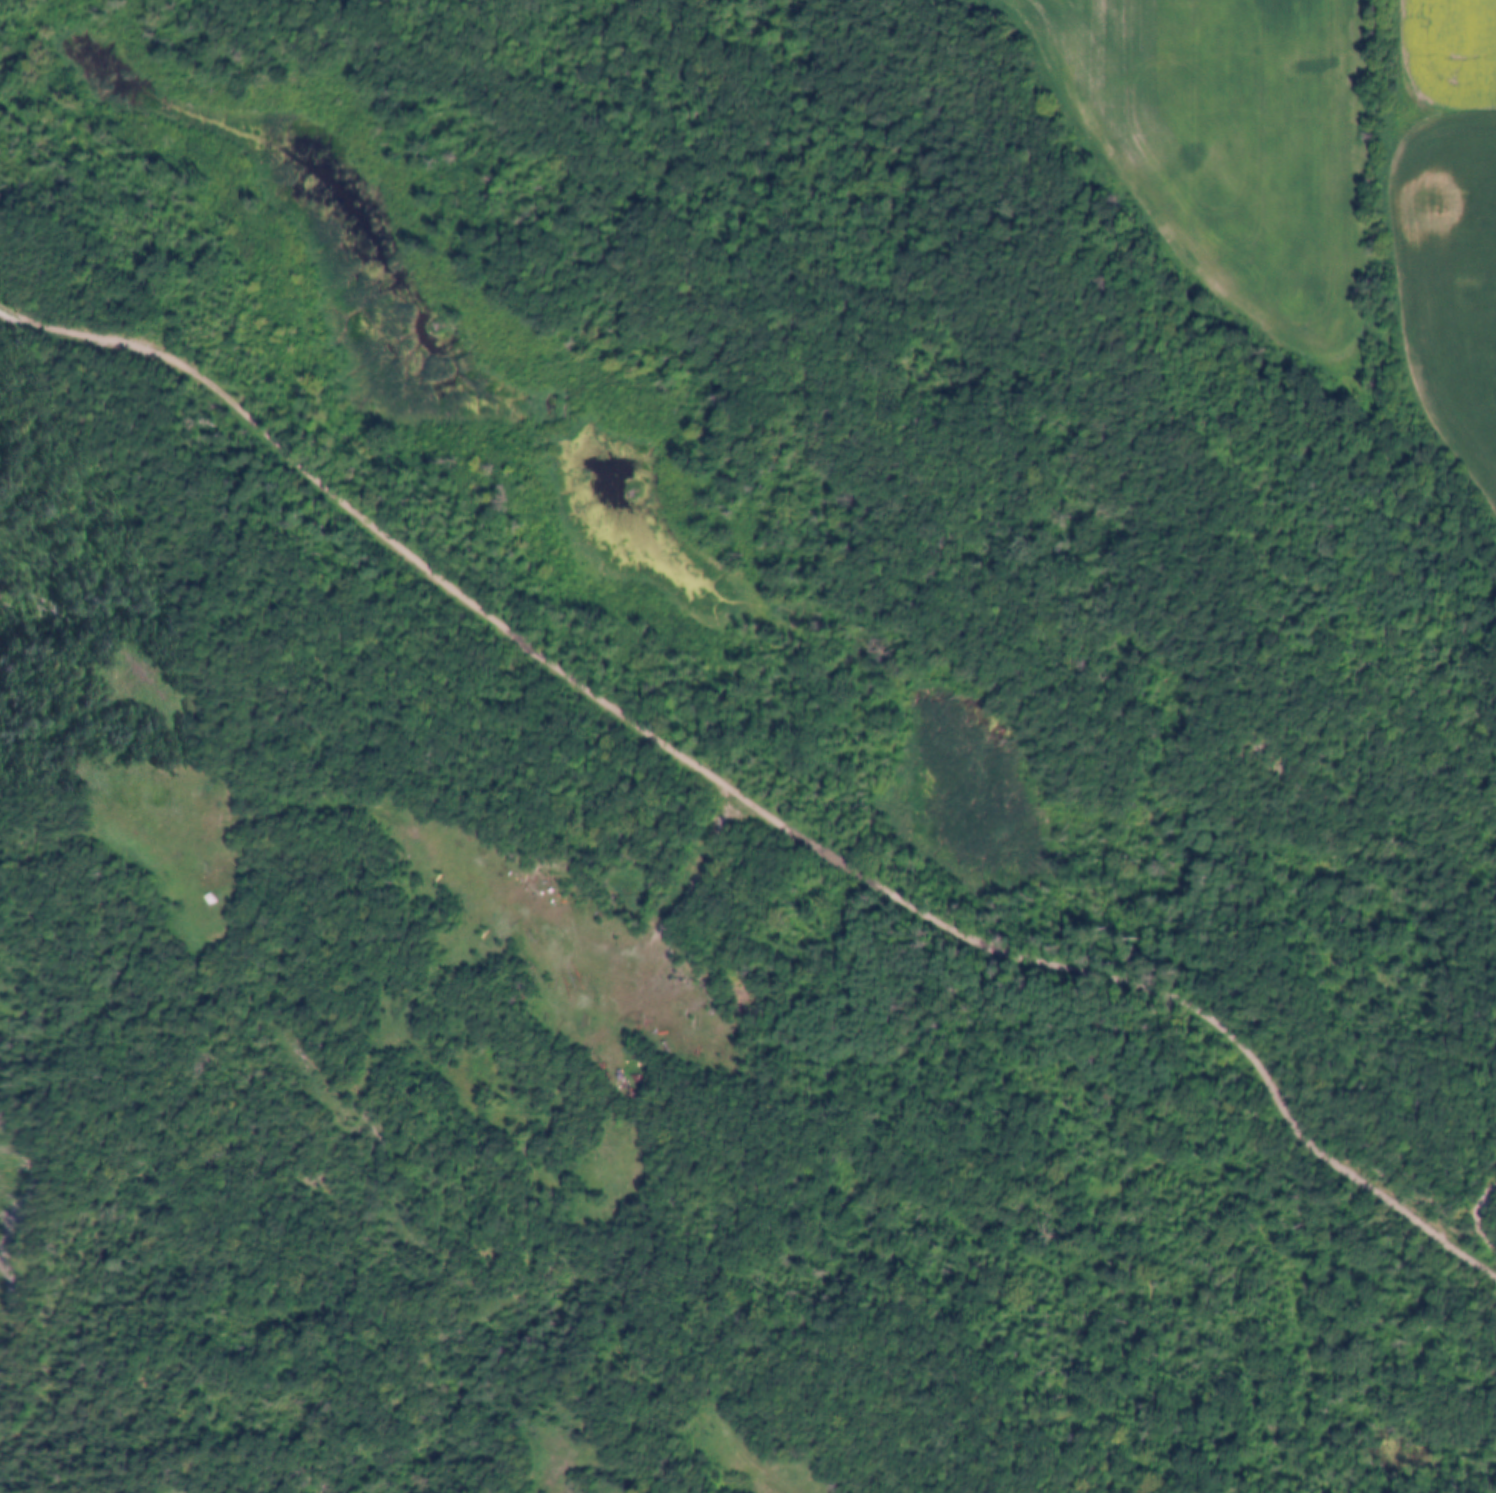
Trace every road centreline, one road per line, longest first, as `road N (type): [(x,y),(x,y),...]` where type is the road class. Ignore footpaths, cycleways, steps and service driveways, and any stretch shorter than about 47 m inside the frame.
road 1 (track): [(0,298),(47,326),(166,348),(575,670),(954,927),(1200,1008),(1248,1045),(1313,1135),(1495,1275)]
road 2 (track): [(742,786),(692,896),(624,978)]

